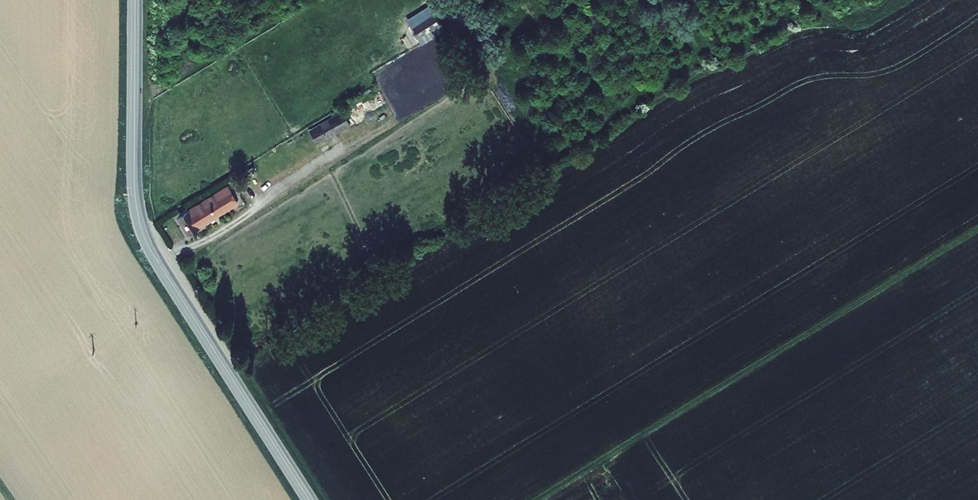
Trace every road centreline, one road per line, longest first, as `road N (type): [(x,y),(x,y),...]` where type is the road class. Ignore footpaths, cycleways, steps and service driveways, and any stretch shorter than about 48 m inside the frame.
road 1 (tertiary): [(309,499),(143,232),(134,185),(135,0)]
road 2 (track): [(539,499),(977,226)]

